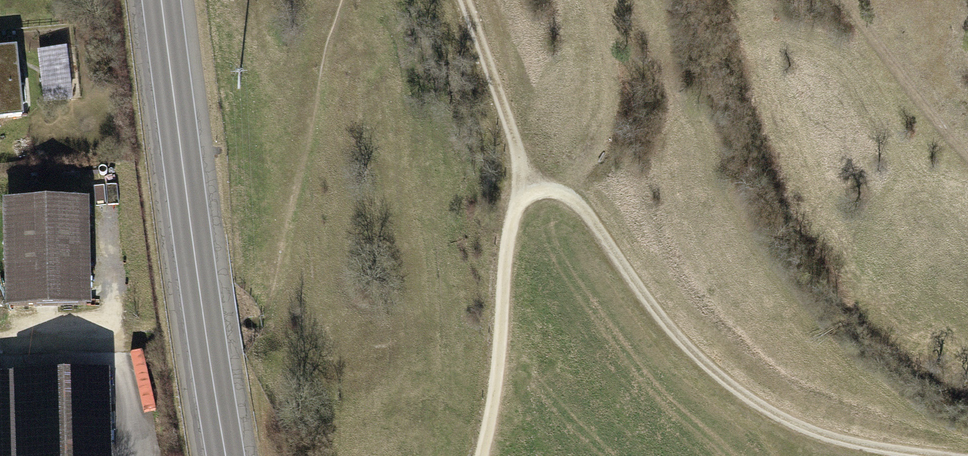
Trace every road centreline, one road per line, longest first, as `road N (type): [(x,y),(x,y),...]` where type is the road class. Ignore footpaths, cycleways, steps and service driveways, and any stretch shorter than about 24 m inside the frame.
road 1 (track): [(536,192),(565,196),(676,331),(767,414),(876,447),(961,455)]
road 2 (track): [(465,0),(536,192),(512,218),(501,372),(480,455)]
road 3 (trunk): [(162,0),(228,455)]
road 4 (track): [(256,321),(143,343),(0,346)]
road 5 (track): [(967,155),(921,108),(850,0)]

